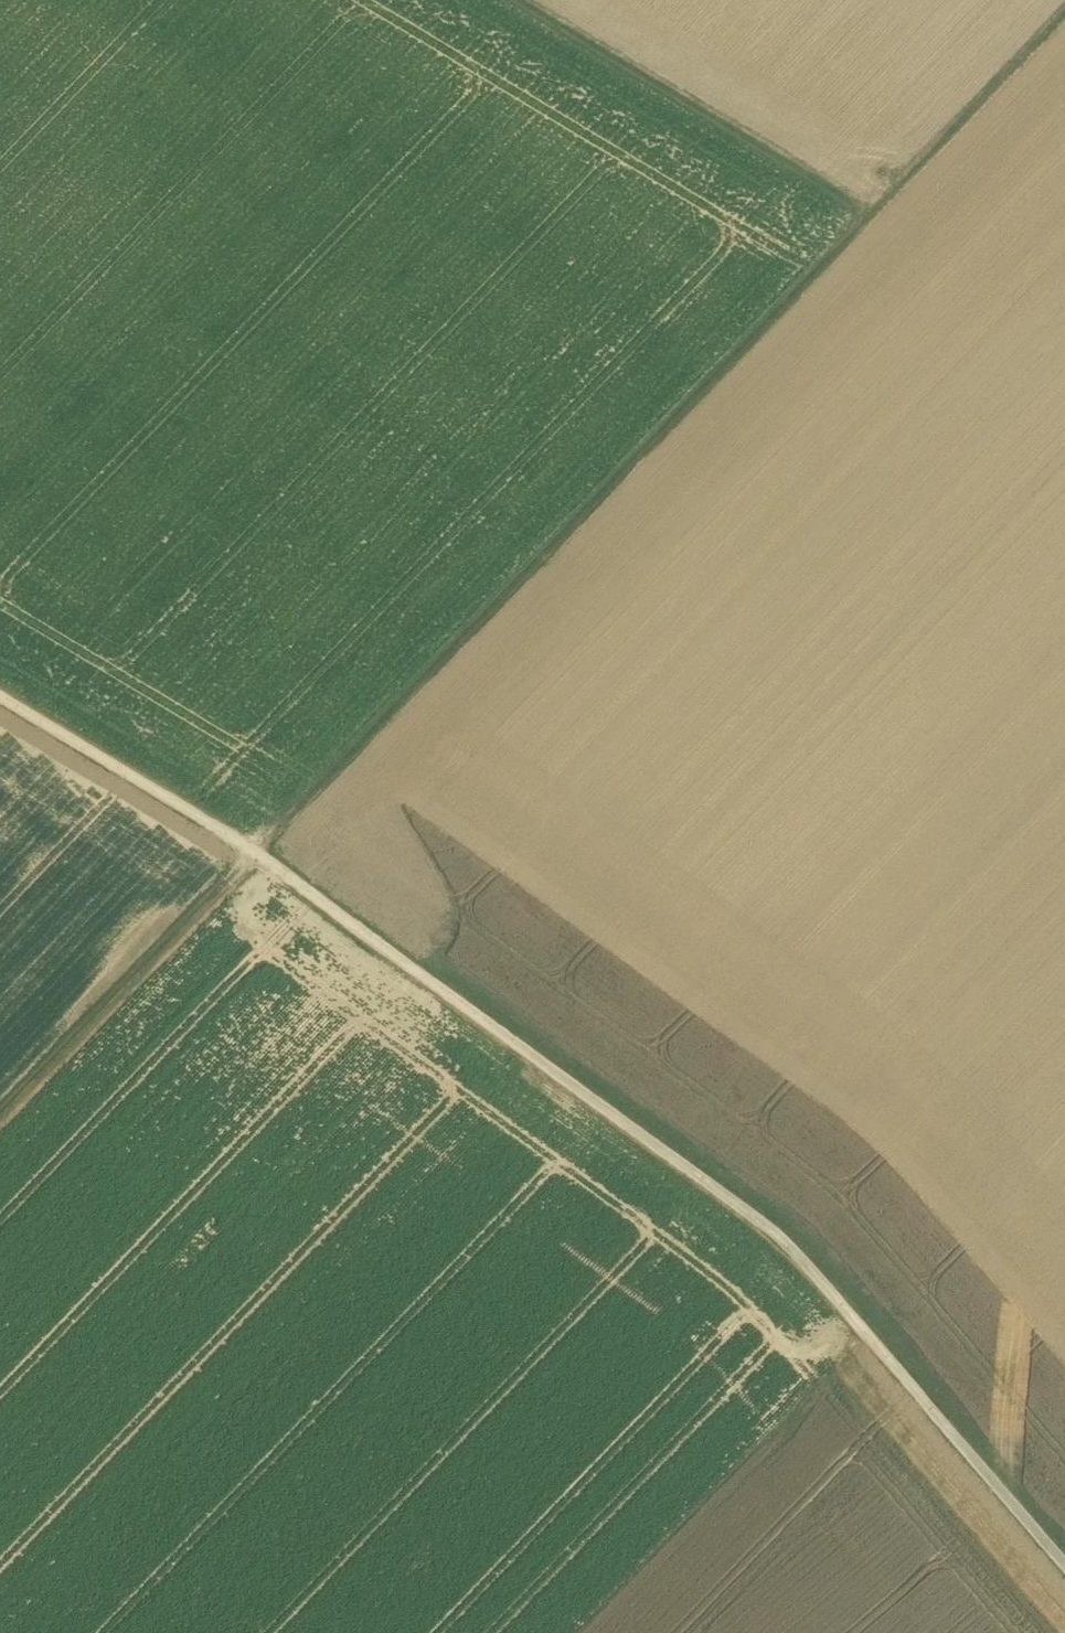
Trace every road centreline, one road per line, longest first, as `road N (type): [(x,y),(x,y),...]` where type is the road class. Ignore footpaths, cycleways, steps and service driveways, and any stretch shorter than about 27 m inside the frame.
road 1 (track): [(0,1119),(1064,13)]
road 2 (track): [(1064,1565),(780,1238),(255,854),(0,700)]
road 3 (track): [(869,217),(511,0)]

